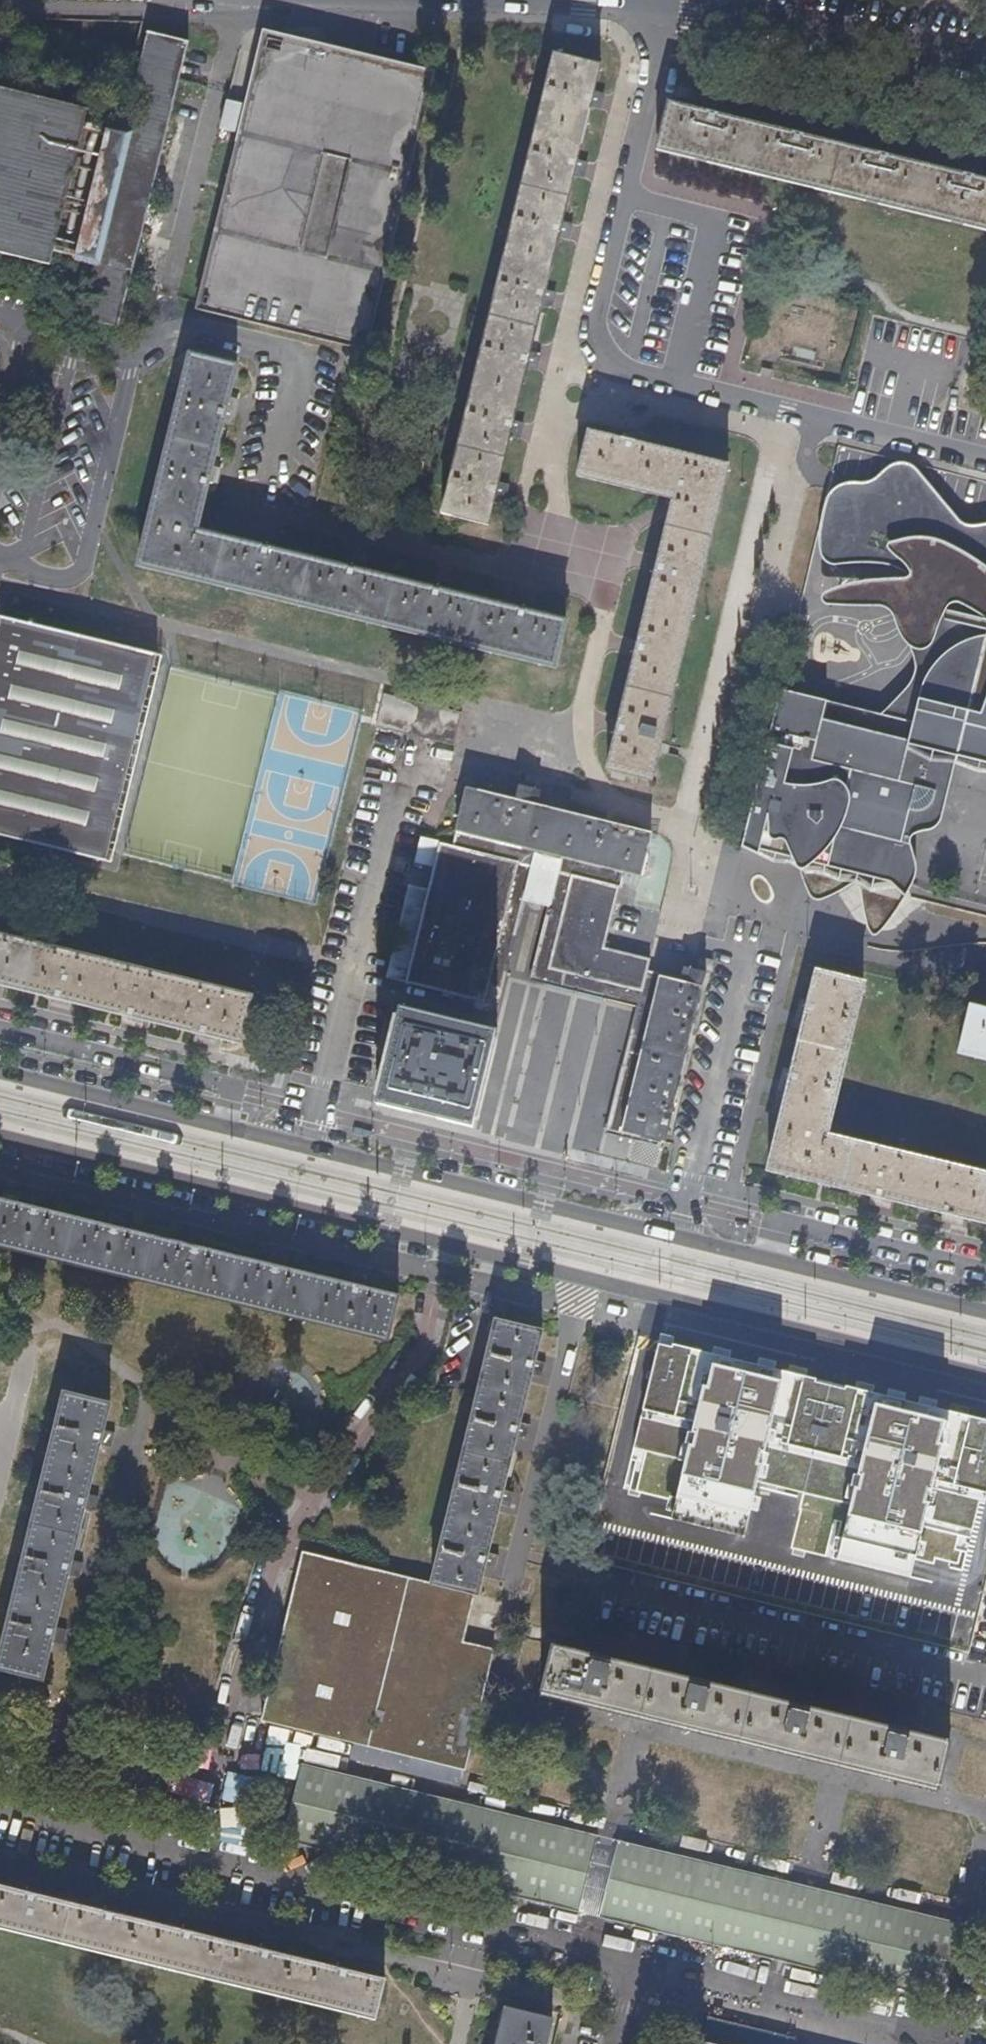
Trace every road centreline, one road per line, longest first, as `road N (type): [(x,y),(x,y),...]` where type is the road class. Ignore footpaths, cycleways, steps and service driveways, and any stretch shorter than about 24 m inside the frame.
road 1 (residential): [(985,1310),(0,1072)]
road 2 (residential): [(0,1805),(638,1957)]
road 3 (residential): [(0,1141),(585,1283)]
road 4 (residential): [(512,567),(250,494),(275,357),(159,320)]
road 5 (residential): [(535,6),(621,8),(985,59)]
road 6 (residential): [(585,1283),(985,1380)]
road 7 (residential): [(159,320),(79,577),(39,578),(0,555)]
road 8 (residential): [(565,781),(690,815),(670,938),(745,953)]
road 9 (residential): [(159,320),(228,0)]
road 10 (residential): [(585,1283),(521,1602)]
road 11 (residential): [(638,1957),(938,2026)]
road 12 (residential): [(335,0),(535,6)]
road 13 (residential): [(0,471),(33,327)]
road 14 (residential): [(693,391),(569,358)]

